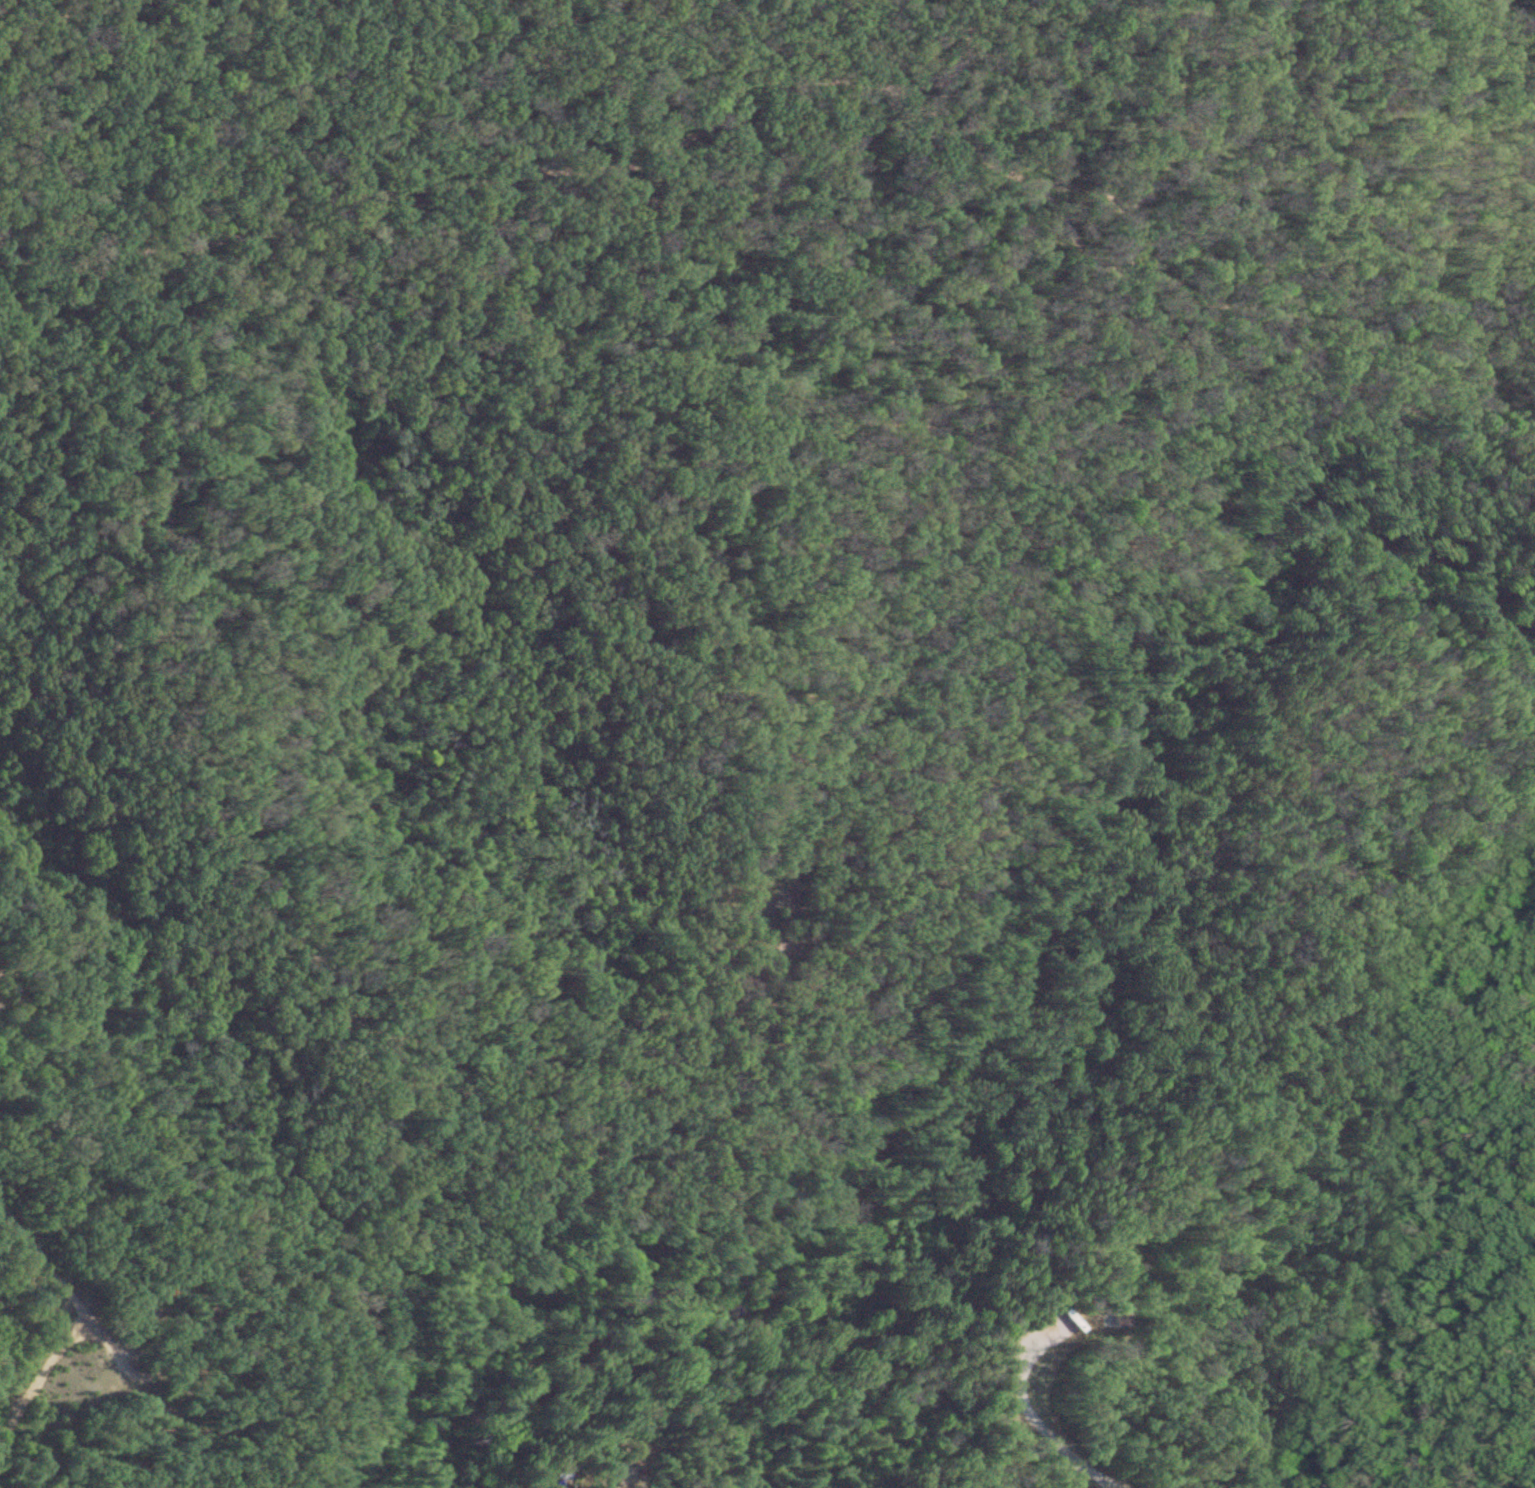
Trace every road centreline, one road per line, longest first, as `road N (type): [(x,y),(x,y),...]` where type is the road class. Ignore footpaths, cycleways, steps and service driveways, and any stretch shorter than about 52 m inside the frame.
road 1 (residential): [(1439,1487),(1493,1370),(1534,1332)]

